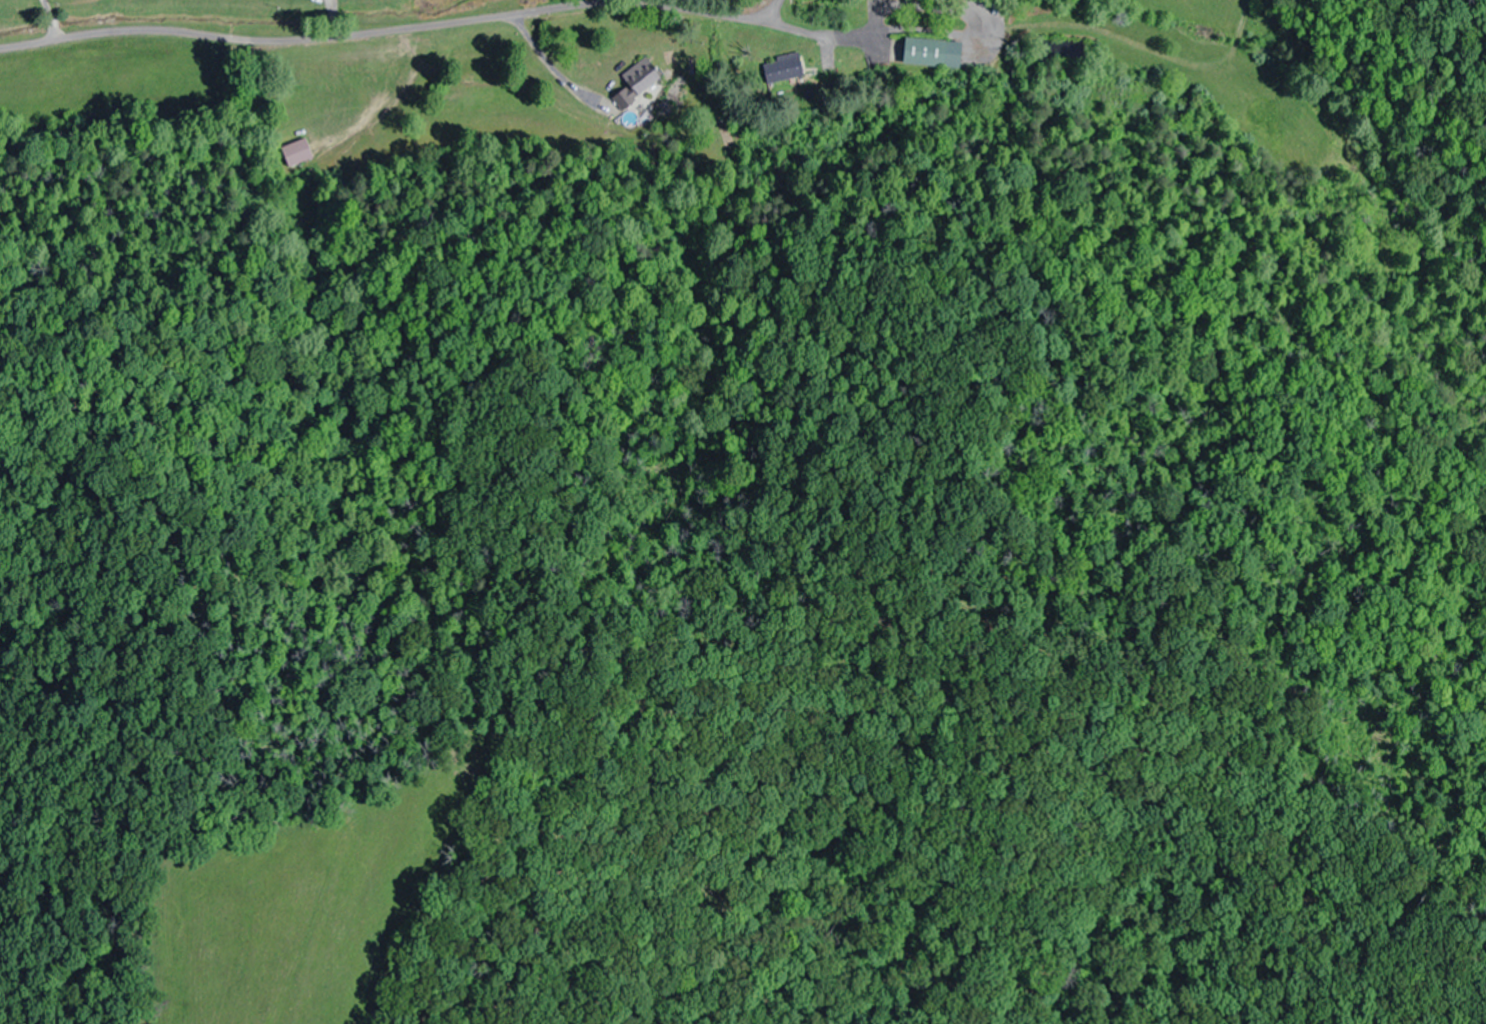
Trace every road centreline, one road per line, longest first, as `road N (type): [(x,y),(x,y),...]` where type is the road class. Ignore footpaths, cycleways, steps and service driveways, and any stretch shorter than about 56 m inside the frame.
road 1 (residential): [(0,49),(129,31),(309,40),(612,4),(828,38)]

